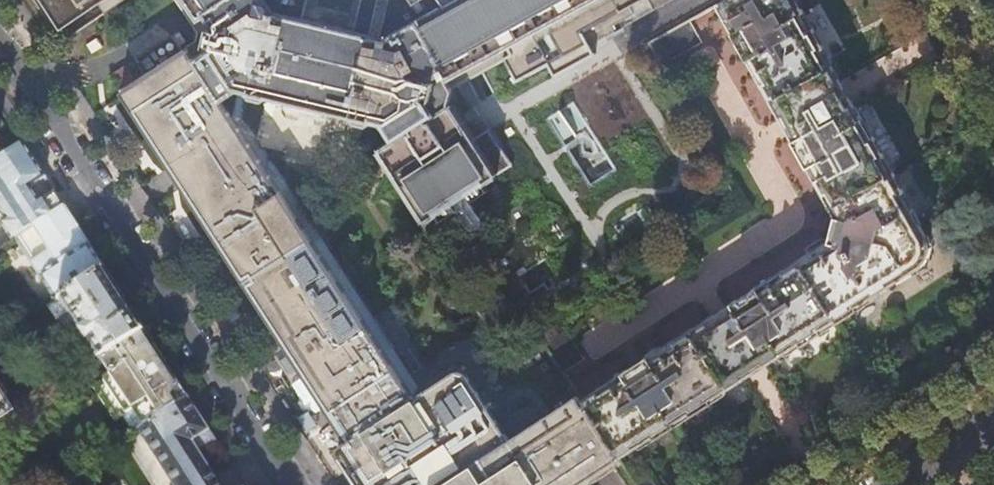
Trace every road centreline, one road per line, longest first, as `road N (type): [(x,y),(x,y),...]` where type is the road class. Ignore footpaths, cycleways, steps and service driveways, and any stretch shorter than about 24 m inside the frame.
road 1 (residential): [(0,37),(292,484)]

